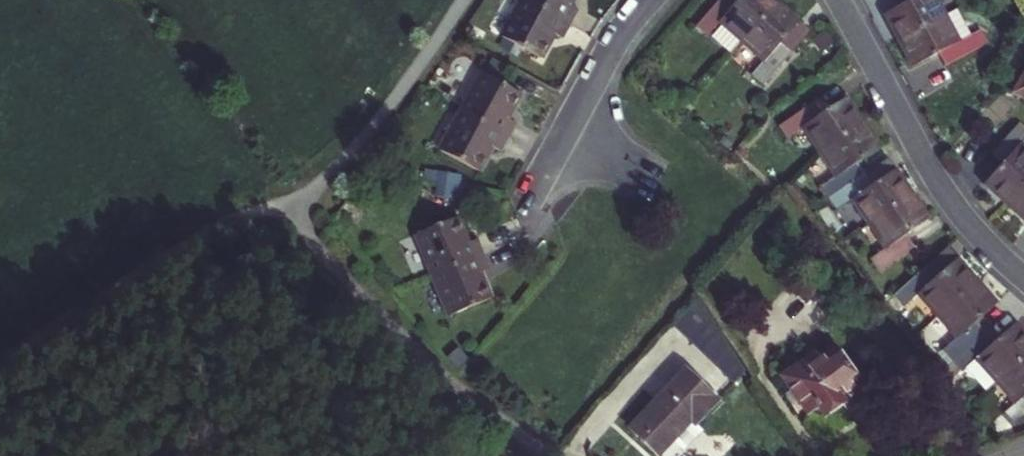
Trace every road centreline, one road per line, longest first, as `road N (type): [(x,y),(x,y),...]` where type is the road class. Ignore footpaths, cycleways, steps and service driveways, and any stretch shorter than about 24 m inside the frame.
road 1 (residential): [(840,0),(938,181),(1023,276)]
road 2 (residential): [(649,0),(606,57),(557,147)]
road 3 (unclassified): [(442,375),(549,455)]

